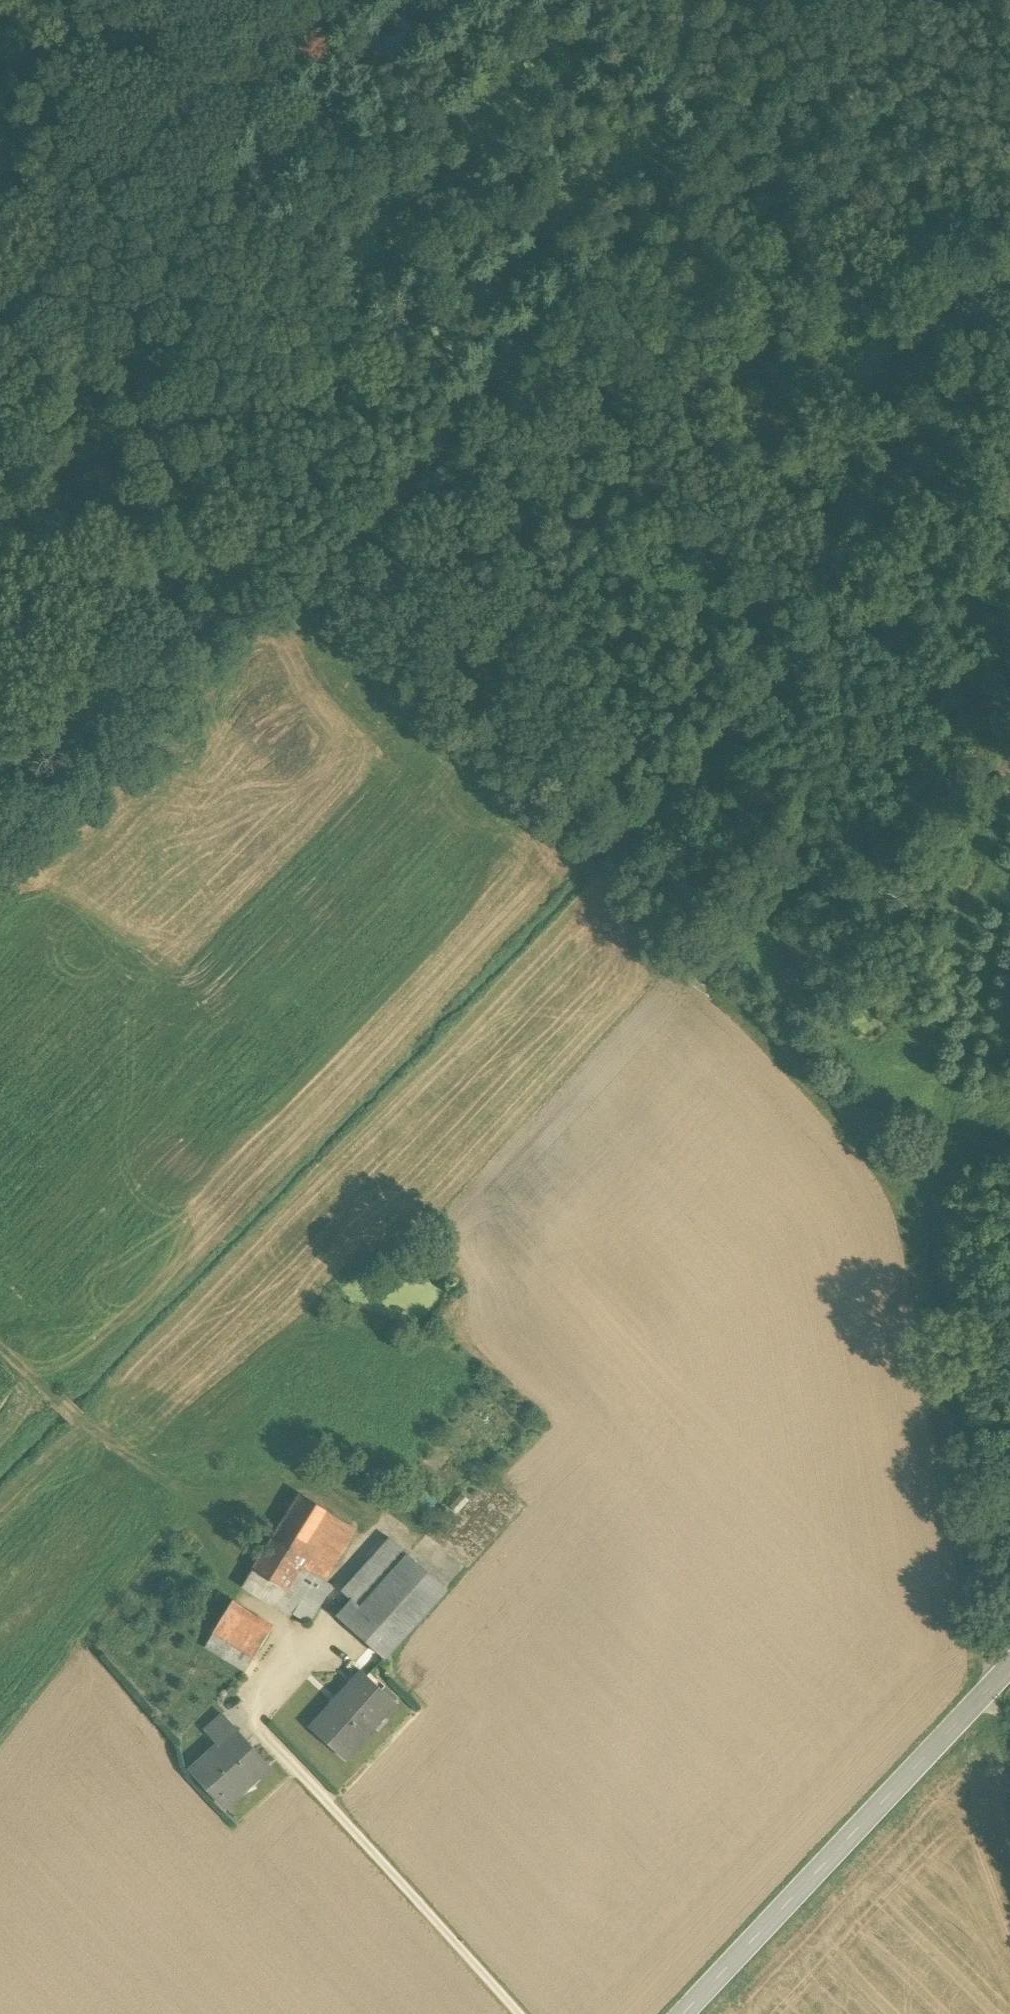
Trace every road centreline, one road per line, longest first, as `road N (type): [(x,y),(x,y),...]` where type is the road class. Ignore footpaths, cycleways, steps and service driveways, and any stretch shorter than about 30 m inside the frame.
road 1 (track): [(305,607),(734,1013),(925,1207),(996,1684)]
road 2 (track): [(850,0),(555,304),(441,458),(305,607)]
road 3 (track): [(426,1554),(333,1494),(198,1499),(163,1484),(98,1439),(0,1350)]
road 4 (unclassified): [(1009,1669),(683,2013)]
road 5 (track): [(305,607),(0,920)]
road 6 (track): [(925,1207),(926,1163),(968,991),(1009,868)]
road 7 (track): [(0,1763),(215,1499)]

